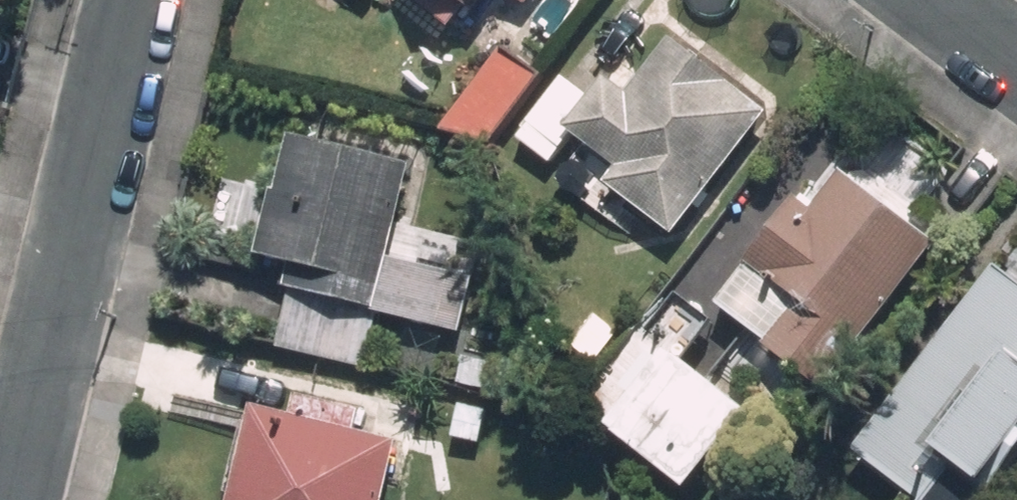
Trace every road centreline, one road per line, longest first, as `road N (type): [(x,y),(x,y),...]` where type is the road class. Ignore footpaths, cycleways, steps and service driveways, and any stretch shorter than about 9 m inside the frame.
road 1 (residential): [(136,0),(17,499)]

